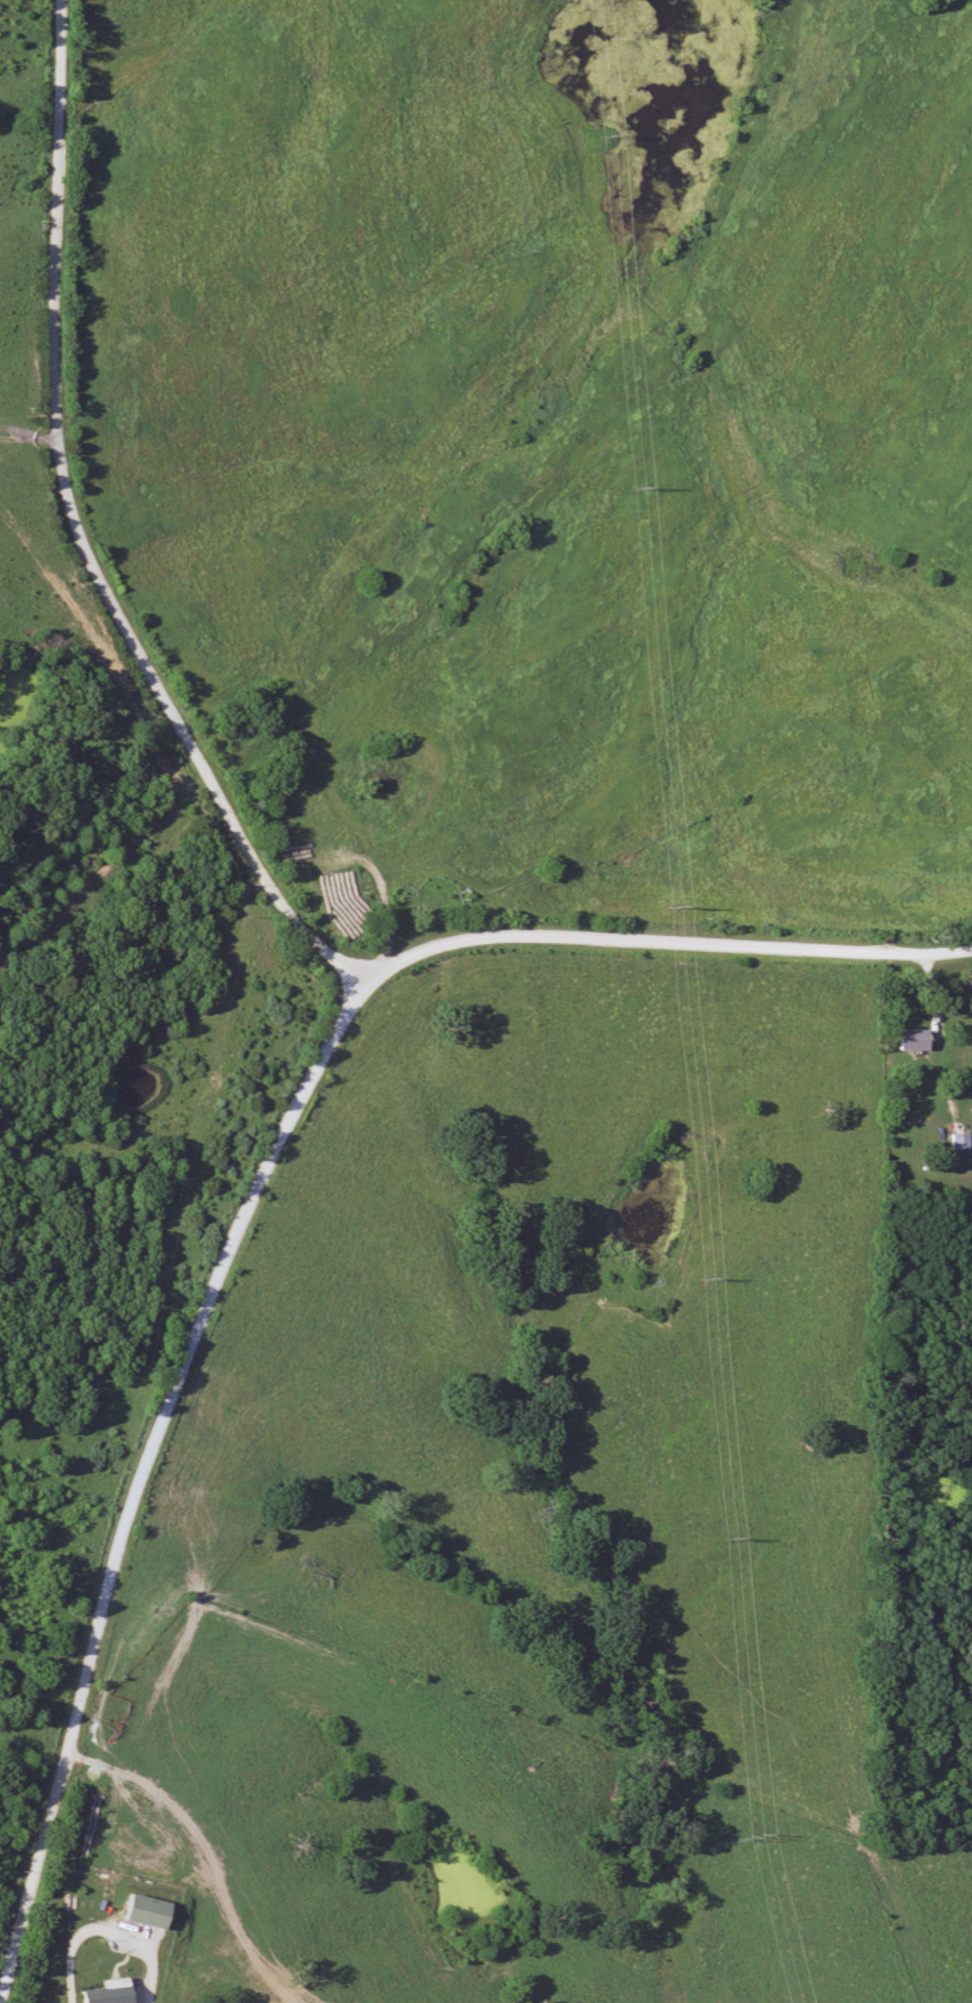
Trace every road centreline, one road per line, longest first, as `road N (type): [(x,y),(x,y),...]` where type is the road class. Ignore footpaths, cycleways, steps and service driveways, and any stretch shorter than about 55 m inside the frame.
road 1 (residential): [(0,1979),(151,1437),(231,1238),(362,980),(404,958),(518,936),(944,956),(971,949)]
road 2 (residential): [(362,980),(287,916),(87,570),(59,504),(47,426),(53,0)]

